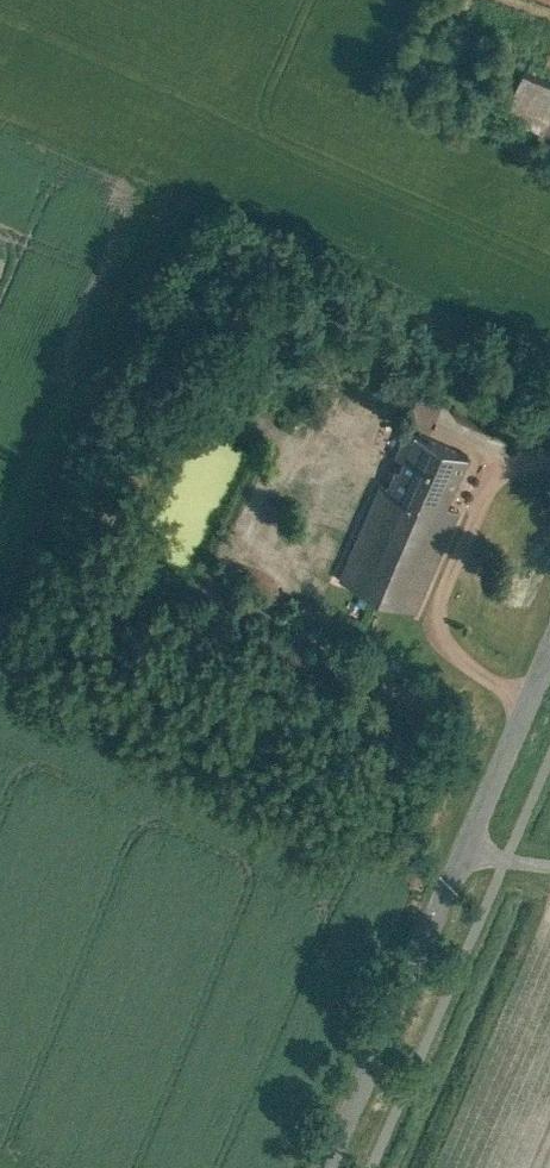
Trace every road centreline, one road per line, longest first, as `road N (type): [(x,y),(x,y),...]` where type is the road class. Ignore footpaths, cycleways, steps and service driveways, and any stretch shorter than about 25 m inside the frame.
road 1 (tertiary): [(549,646),(325,1167)]

